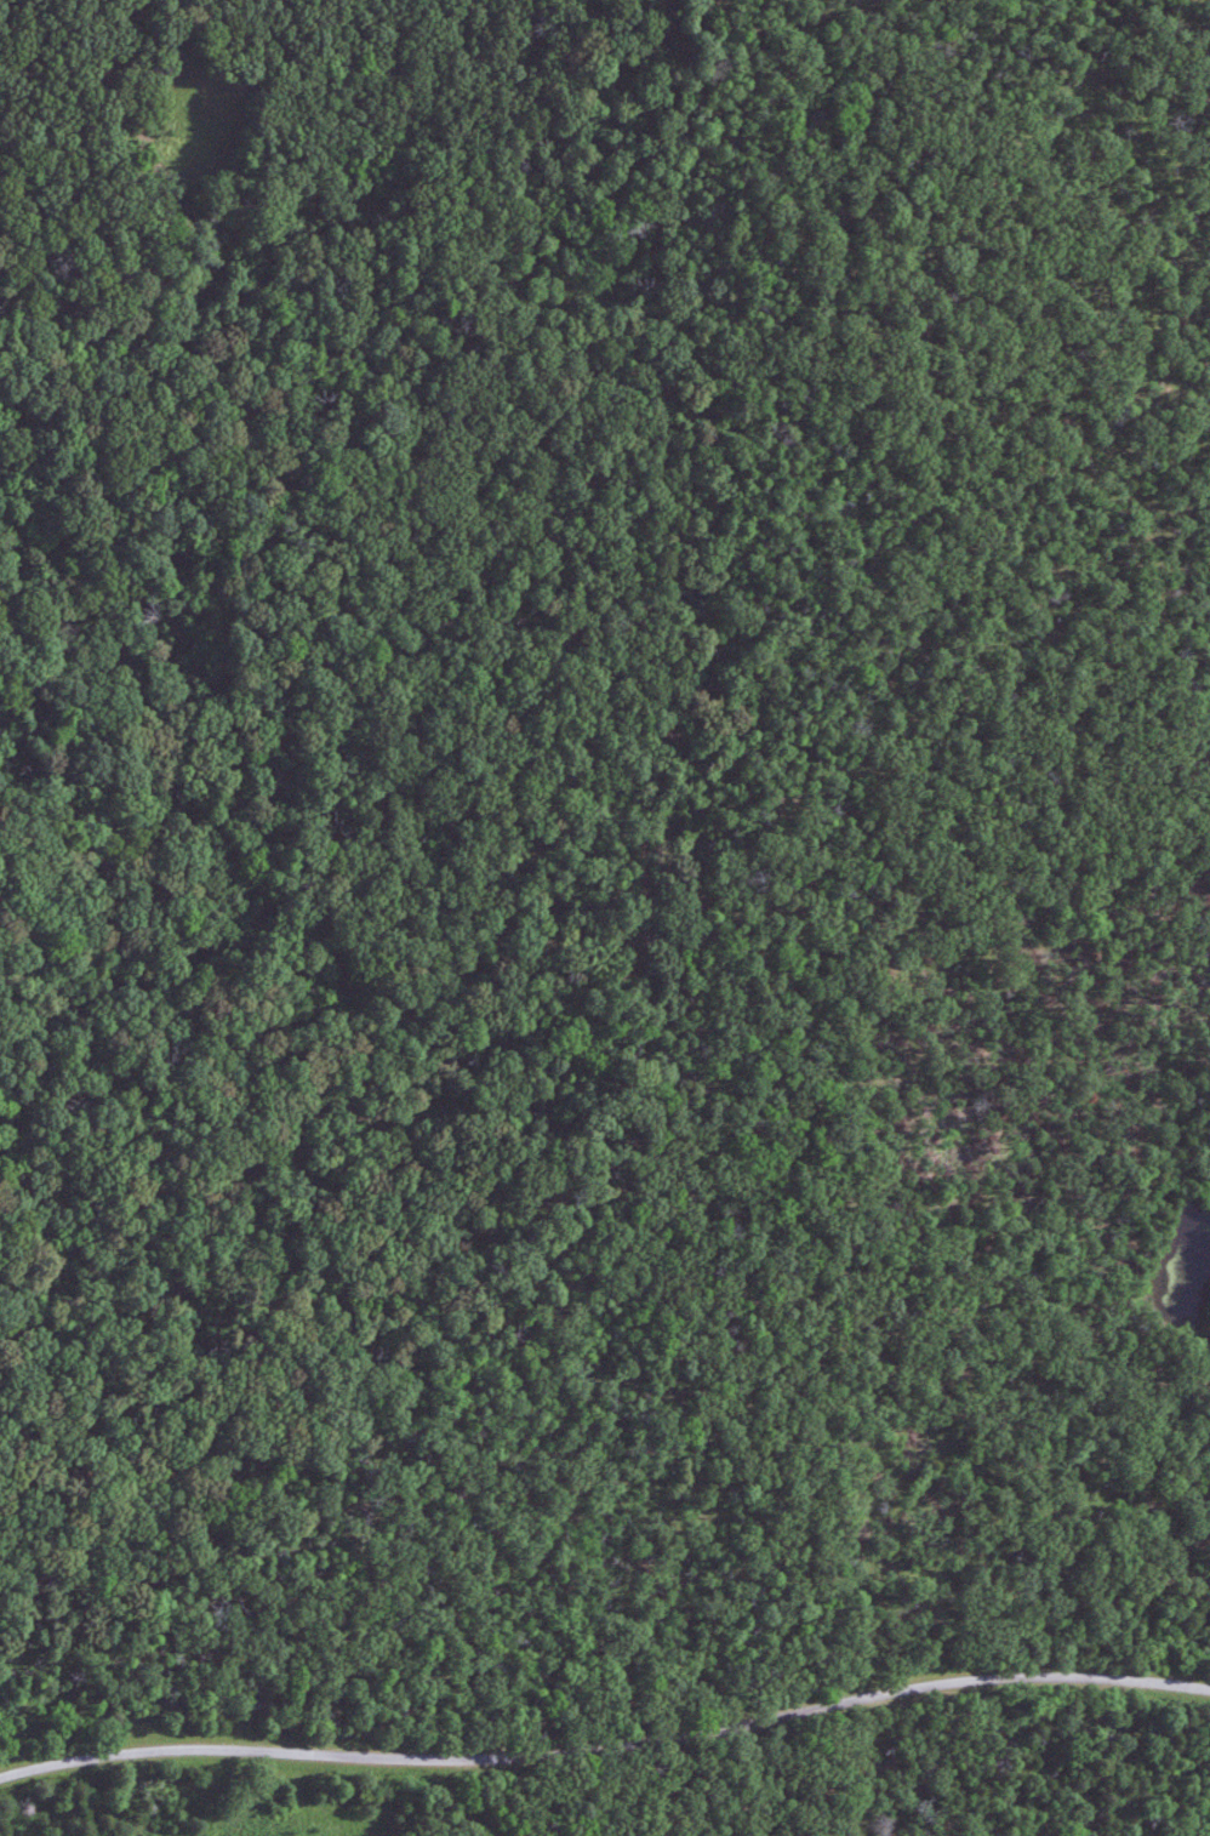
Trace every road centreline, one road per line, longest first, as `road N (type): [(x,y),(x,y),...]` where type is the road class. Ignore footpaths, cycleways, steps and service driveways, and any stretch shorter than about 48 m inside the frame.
road 1 (residential): [(0,1780),(167,1749),(415,1758),(657,1749),(835,1700),(1006,1677),(1209,1688)]

